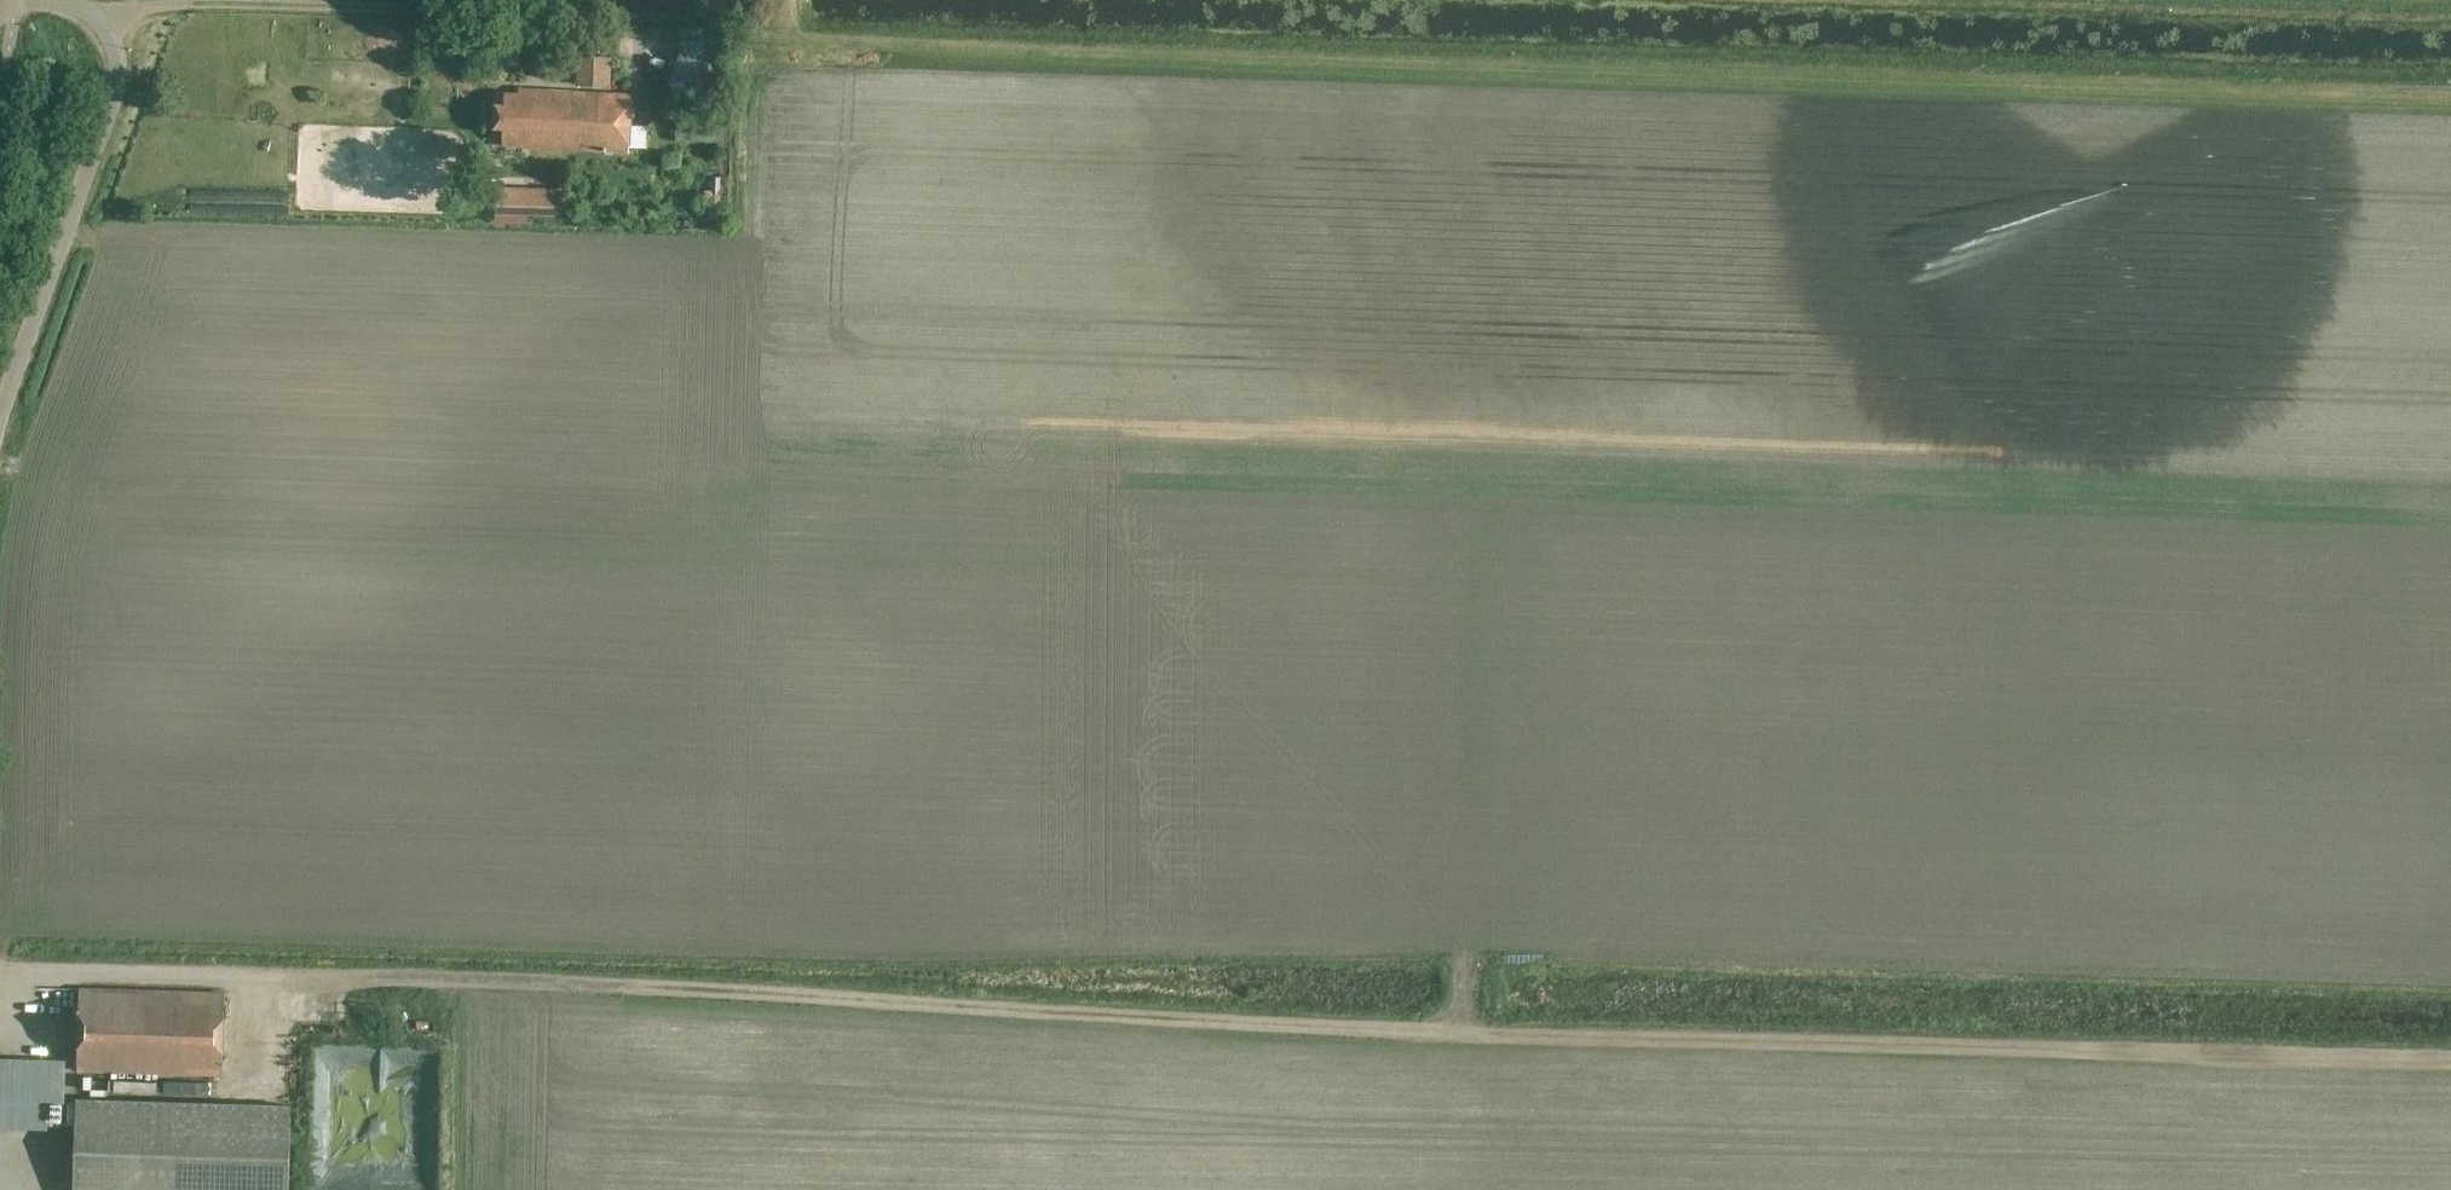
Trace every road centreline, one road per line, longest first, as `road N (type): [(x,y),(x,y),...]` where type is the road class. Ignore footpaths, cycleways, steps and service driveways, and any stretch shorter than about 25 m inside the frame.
road 1 (track): [(0,965),(2450,1061)]
road 2 (unclassified): [(0,417),(119,72),(115,46),(89,14),(36,0)]

